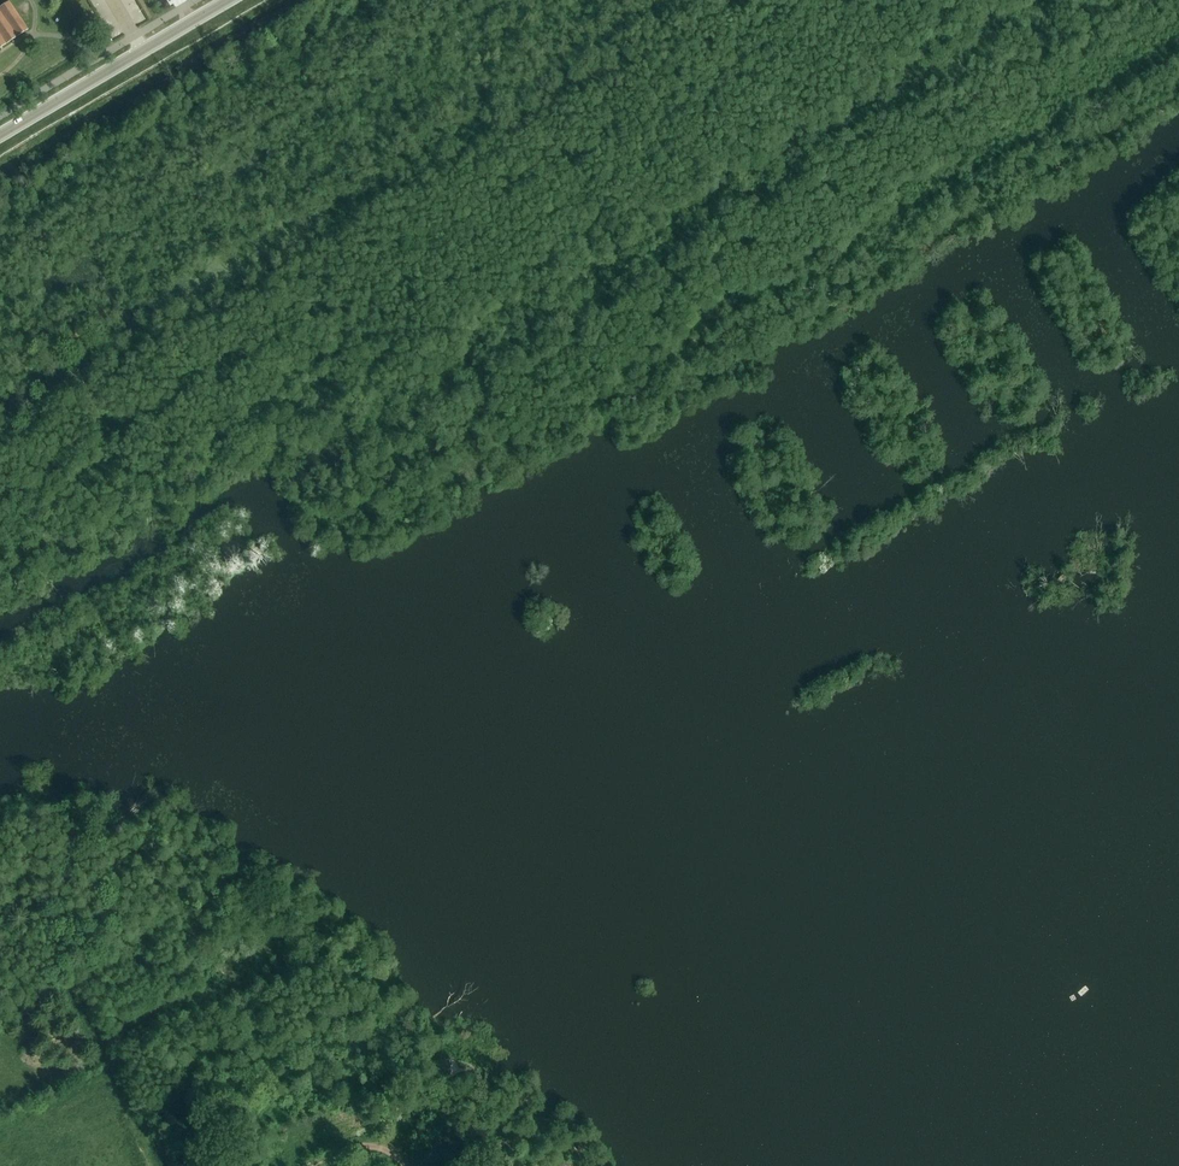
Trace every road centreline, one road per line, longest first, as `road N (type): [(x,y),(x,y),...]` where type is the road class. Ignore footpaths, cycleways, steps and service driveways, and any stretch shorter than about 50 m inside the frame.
road 1 (secondary): [(0,136),(234,0)]

